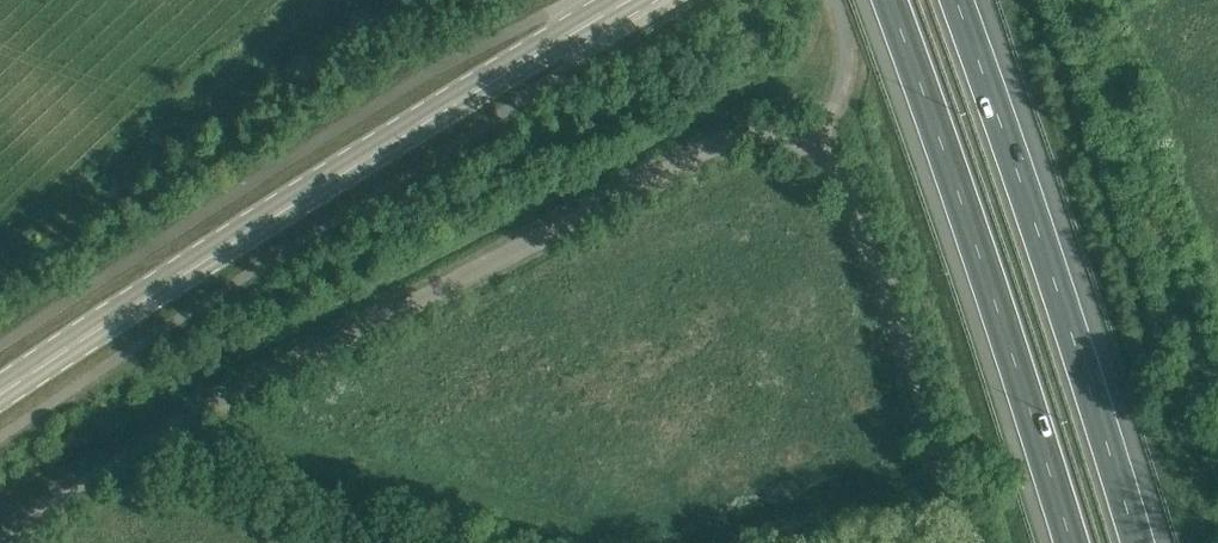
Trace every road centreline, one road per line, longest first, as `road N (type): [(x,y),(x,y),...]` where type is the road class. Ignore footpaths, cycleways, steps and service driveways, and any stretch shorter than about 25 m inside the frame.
road 1 (unclassified): [(0,539),(123,442),(610,183),(744,129),(827,145)]
road 2 (tertiary): [(0,398),(179,273),(629,0)]
road 3 (motorway): [(890,0),(994,290),(1069,542)]
road 4 (motorway): [(1136,542),(1052,250),(962,0)]
road 5 (unclassified): [(827,145),(857,171),(891,235),(984,542)]
road 6 (track): [(210,96),(344,0)]
road 7 (unclassified): [(827,145),(840,39),(828,0)]

